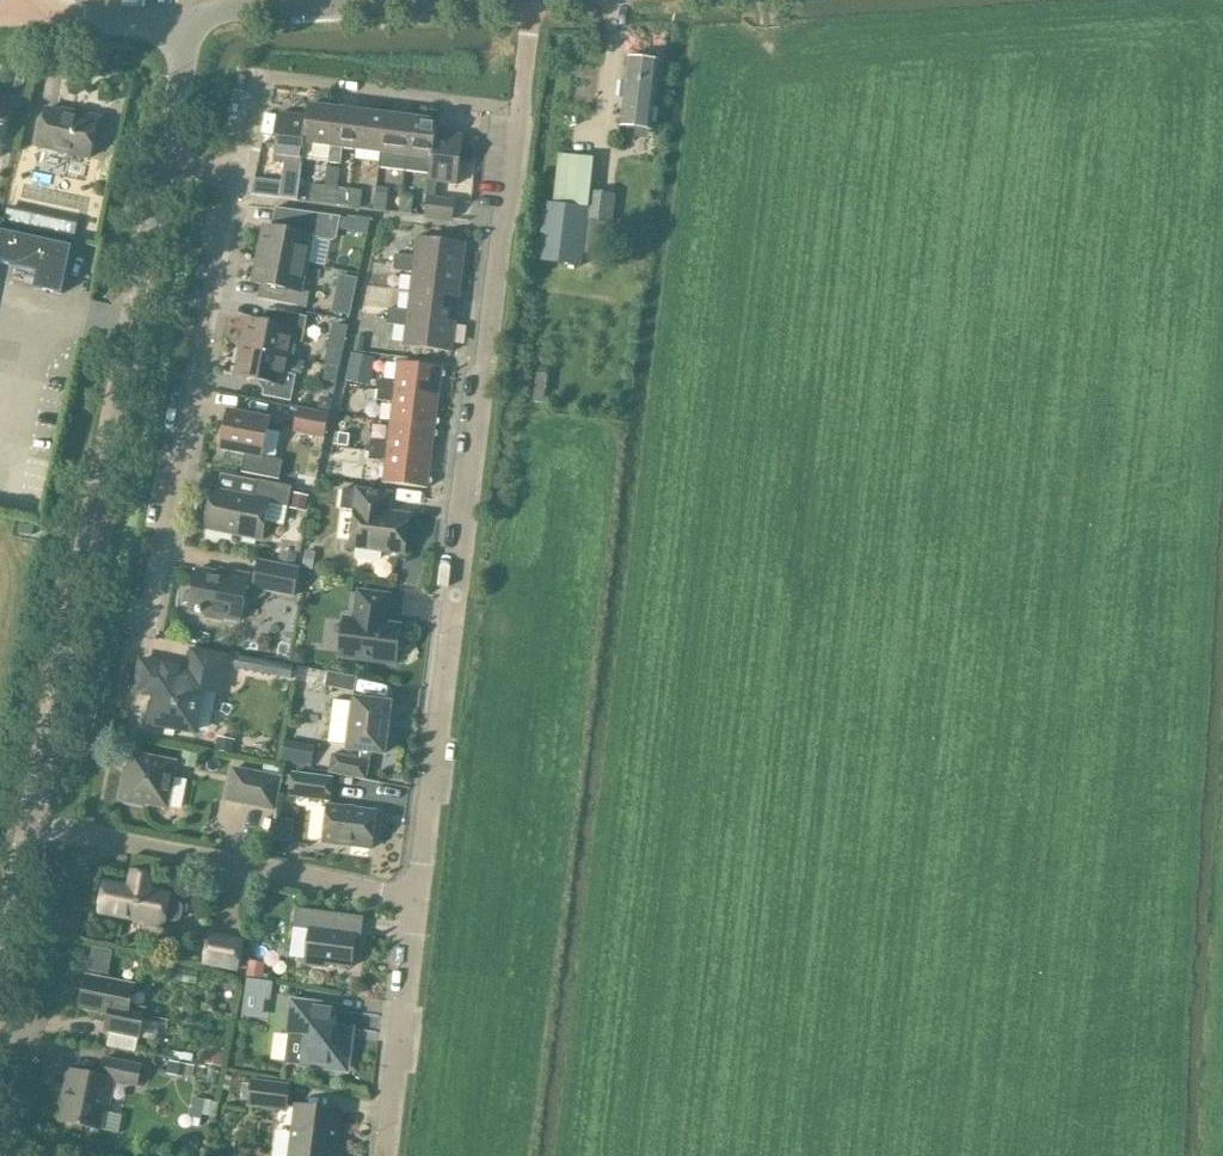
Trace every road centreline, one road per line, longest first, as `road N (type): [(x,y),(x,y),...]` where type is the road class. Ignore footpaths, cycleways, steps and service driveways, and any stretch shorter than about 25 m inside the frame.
road 1 (residential): [(417,897),(521,111)]
road 2 (tertiary): [(31,823),(166,158)]
road 3 (residential): [(145,619),(237,173)]
road 4 (residential): [(417,897),(31,823)]
road 5 (residential): [(521,111),(257,75)]
road 6 (residential): [(385,1155),(417,897)]
road 7 (unclassified): [(190,16),(426,0)]
road 8 (tertiary): [(0,975),(31,823)]
road 9 (tertiary): [(166,158),(190,16)]

